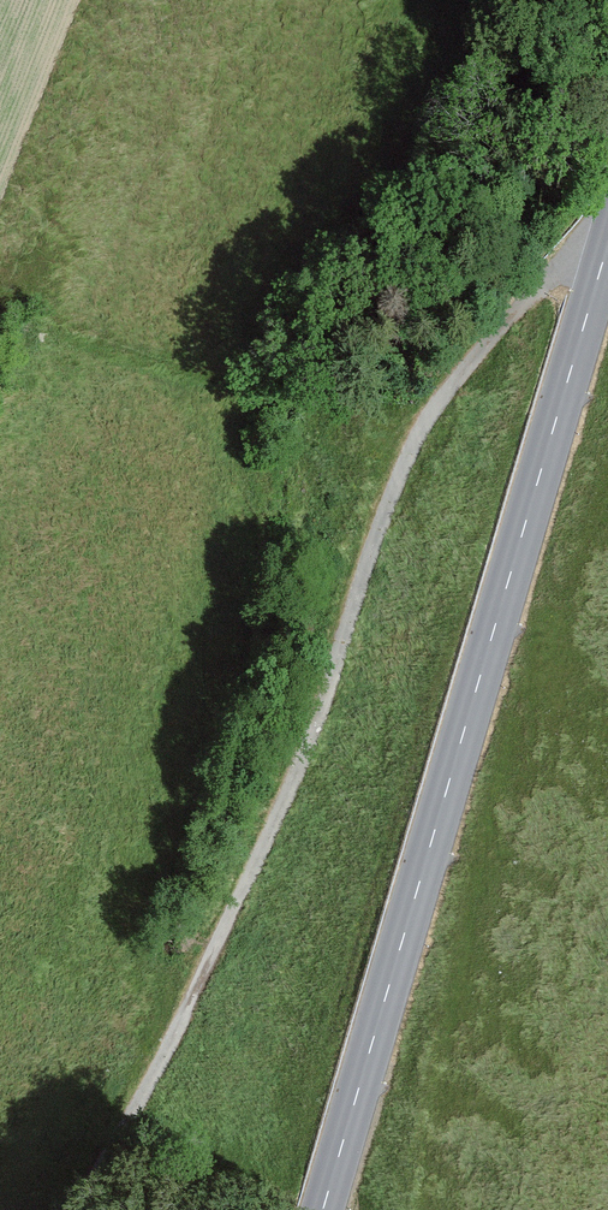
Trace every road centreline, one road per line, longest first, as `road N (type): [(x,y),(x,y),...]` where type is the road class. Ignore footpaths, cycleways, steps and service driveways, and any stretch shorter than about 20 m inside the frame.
road 1 (track): [(607,253),(554,284),(442,402),(299,804),(101,1209)]
road 2 (secondary): [(328,1209),(607,261)]

